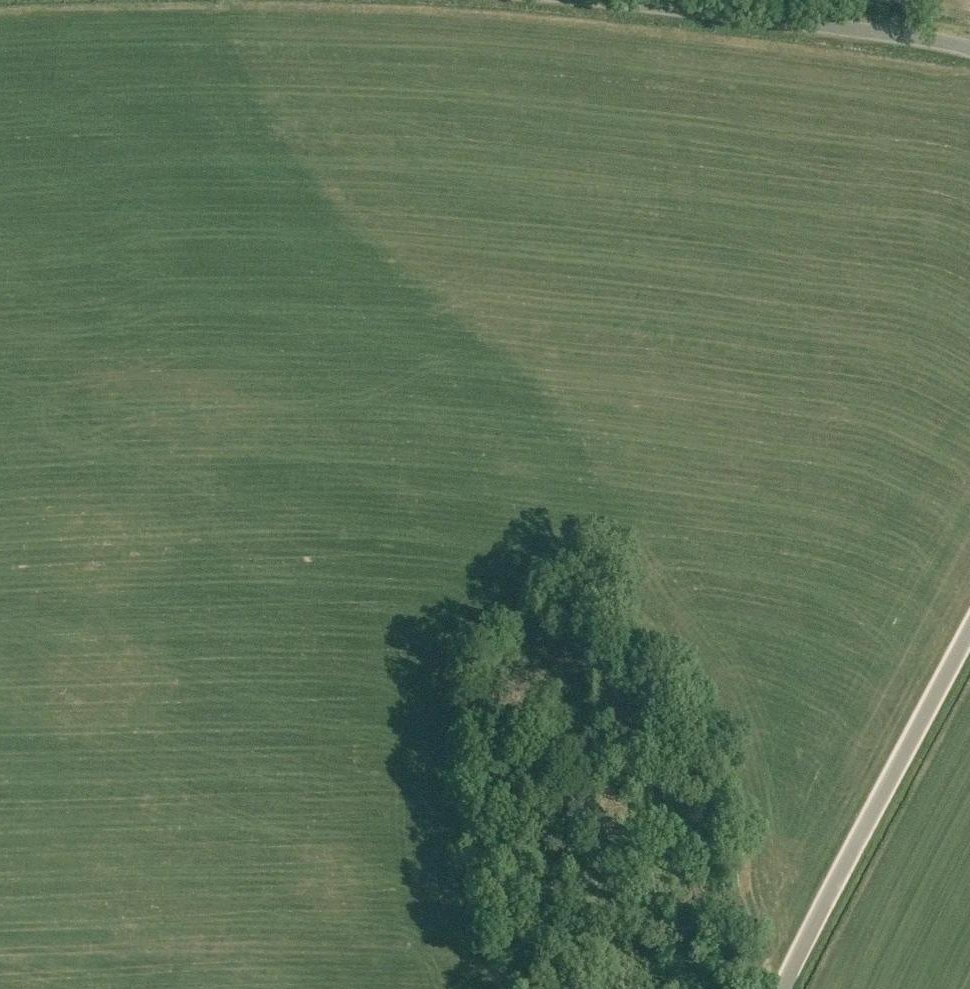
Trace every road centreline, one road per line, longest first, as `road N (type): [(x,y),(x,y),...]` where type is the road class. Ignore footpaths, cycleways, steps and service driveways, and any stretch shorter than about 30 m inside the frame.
road 1 (unclassified): [(782,988),(969,632)]
road 2 (unclassified): [(969,49),(600,0)]

